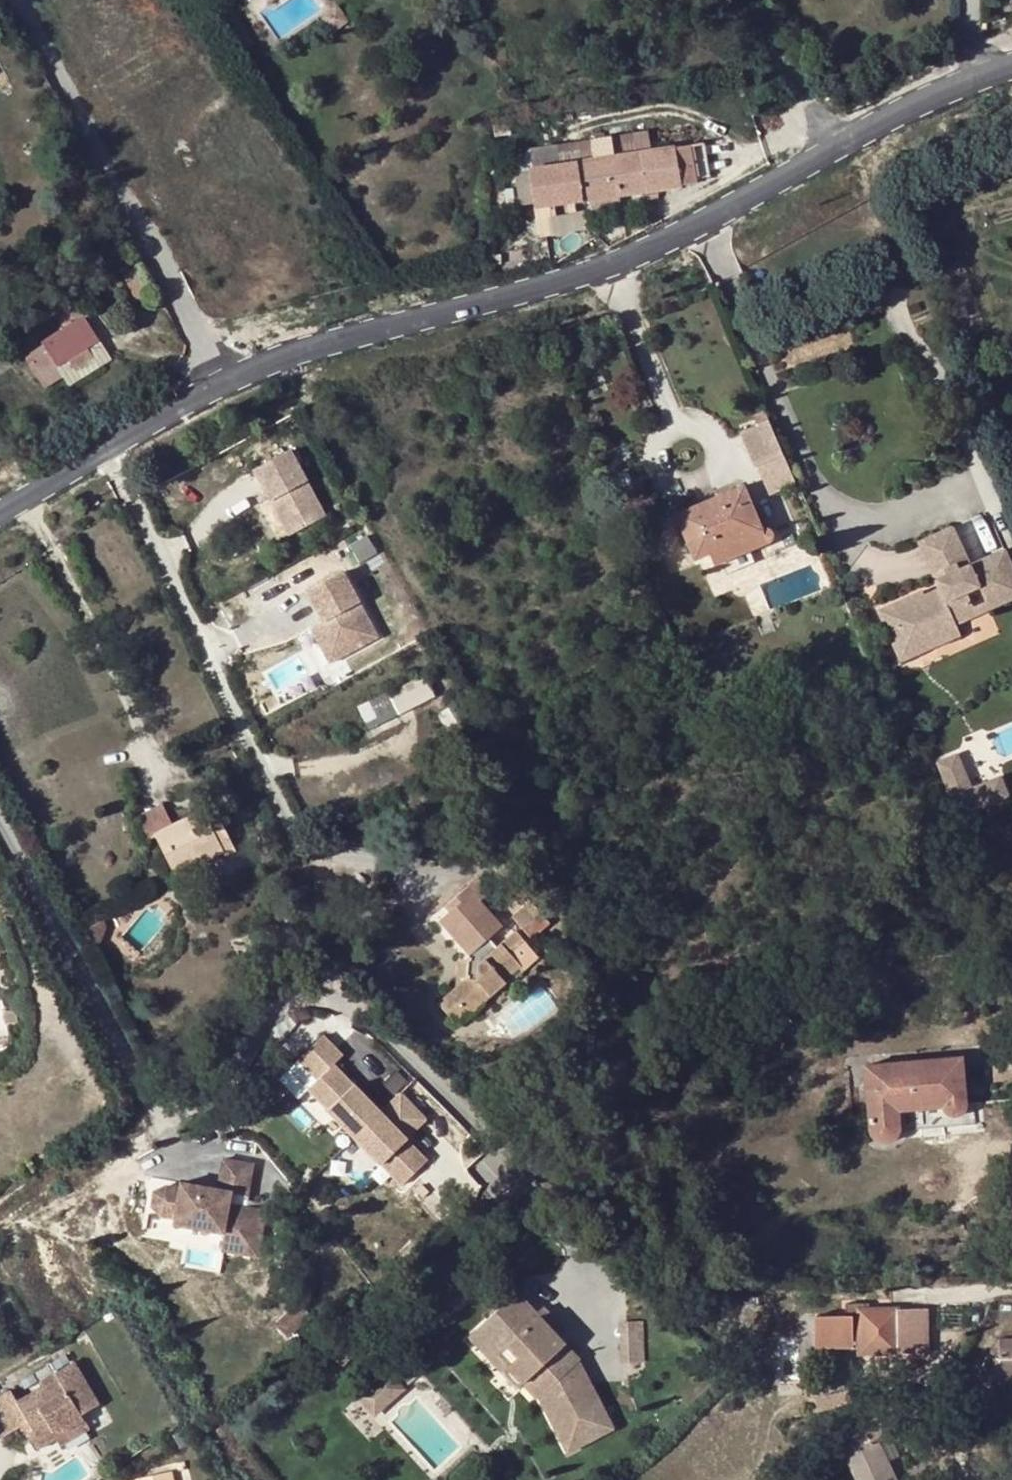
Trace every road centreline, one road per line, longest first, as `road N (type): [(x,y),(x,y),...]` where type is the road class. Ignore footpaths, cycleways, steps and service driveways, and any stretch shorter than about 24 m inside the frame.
road 1 (tertiary): [(104,455),(273,369),(616,261),(1011,71)]
road 2 (residential): [(104,455),(296,838),(317,852),(380,862),(419,881)]
road 3 (tertiary): [(0,517),(104,455)]

